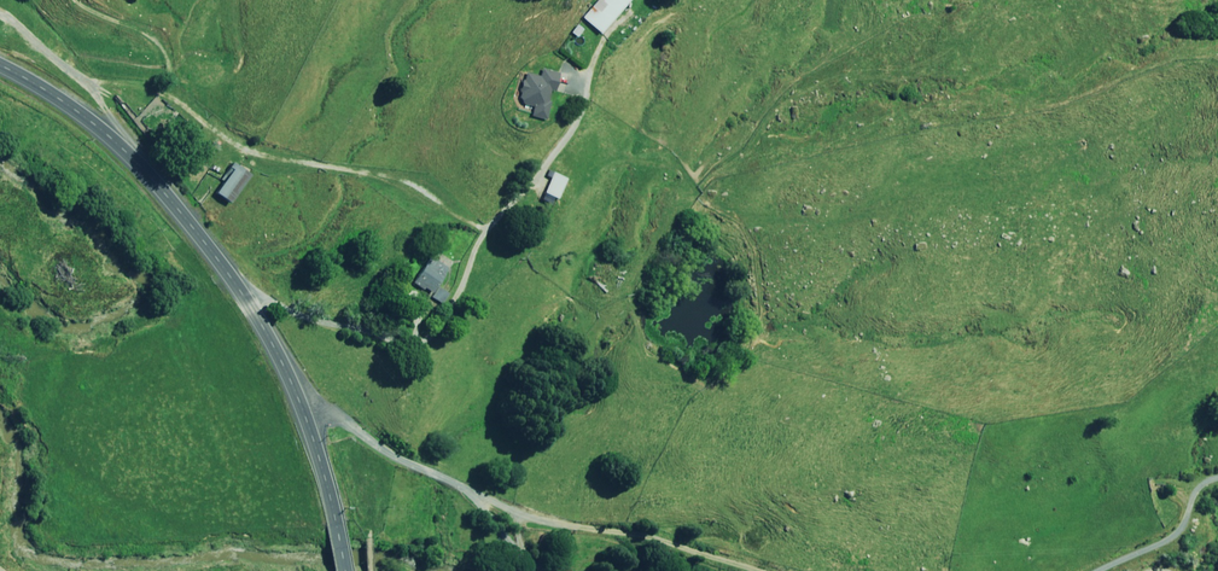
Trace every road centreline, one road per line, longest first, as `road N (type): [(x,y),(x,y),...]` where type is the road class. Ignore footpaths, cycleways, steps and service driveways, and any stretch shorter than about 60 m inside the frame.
road 1 (unclassified): [(304,411),(343,420),(396,456),(525,516),(644,535),(757,570)]
road 2 (primary): [(0,65),(94,124),(179,210),(253,309),(304,411)]
road 3 (primary): [(304,411),(345,570)]
road 4 (unclassified): [(1099,570),(1176,534),(1201,486),(1217,479)]

